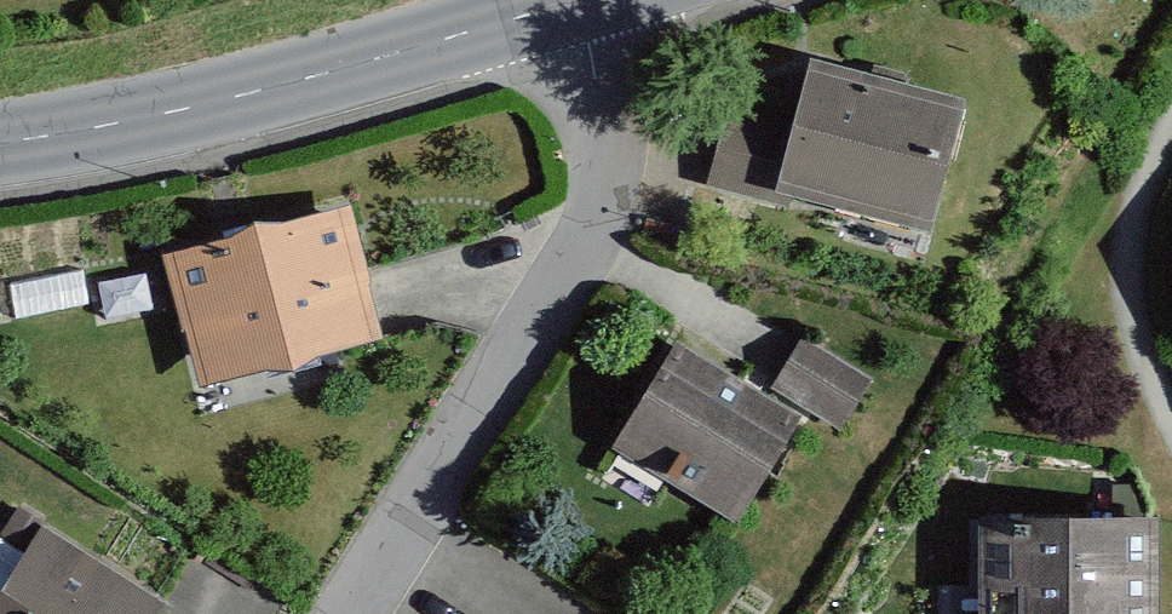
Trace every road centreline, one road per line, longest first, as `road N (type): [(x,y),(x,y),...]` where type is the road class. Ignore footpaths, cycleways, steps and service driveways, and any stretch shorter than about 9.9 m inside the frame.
road 1 (residential): [(333,613),(598,207),(597,57),(586,0)]
road 2 (tertiary): [(0,134),(157,115),(585,0)]
road 3 (residential): [(1171,125),(1145,185),(1134,301),(1171,401)]

